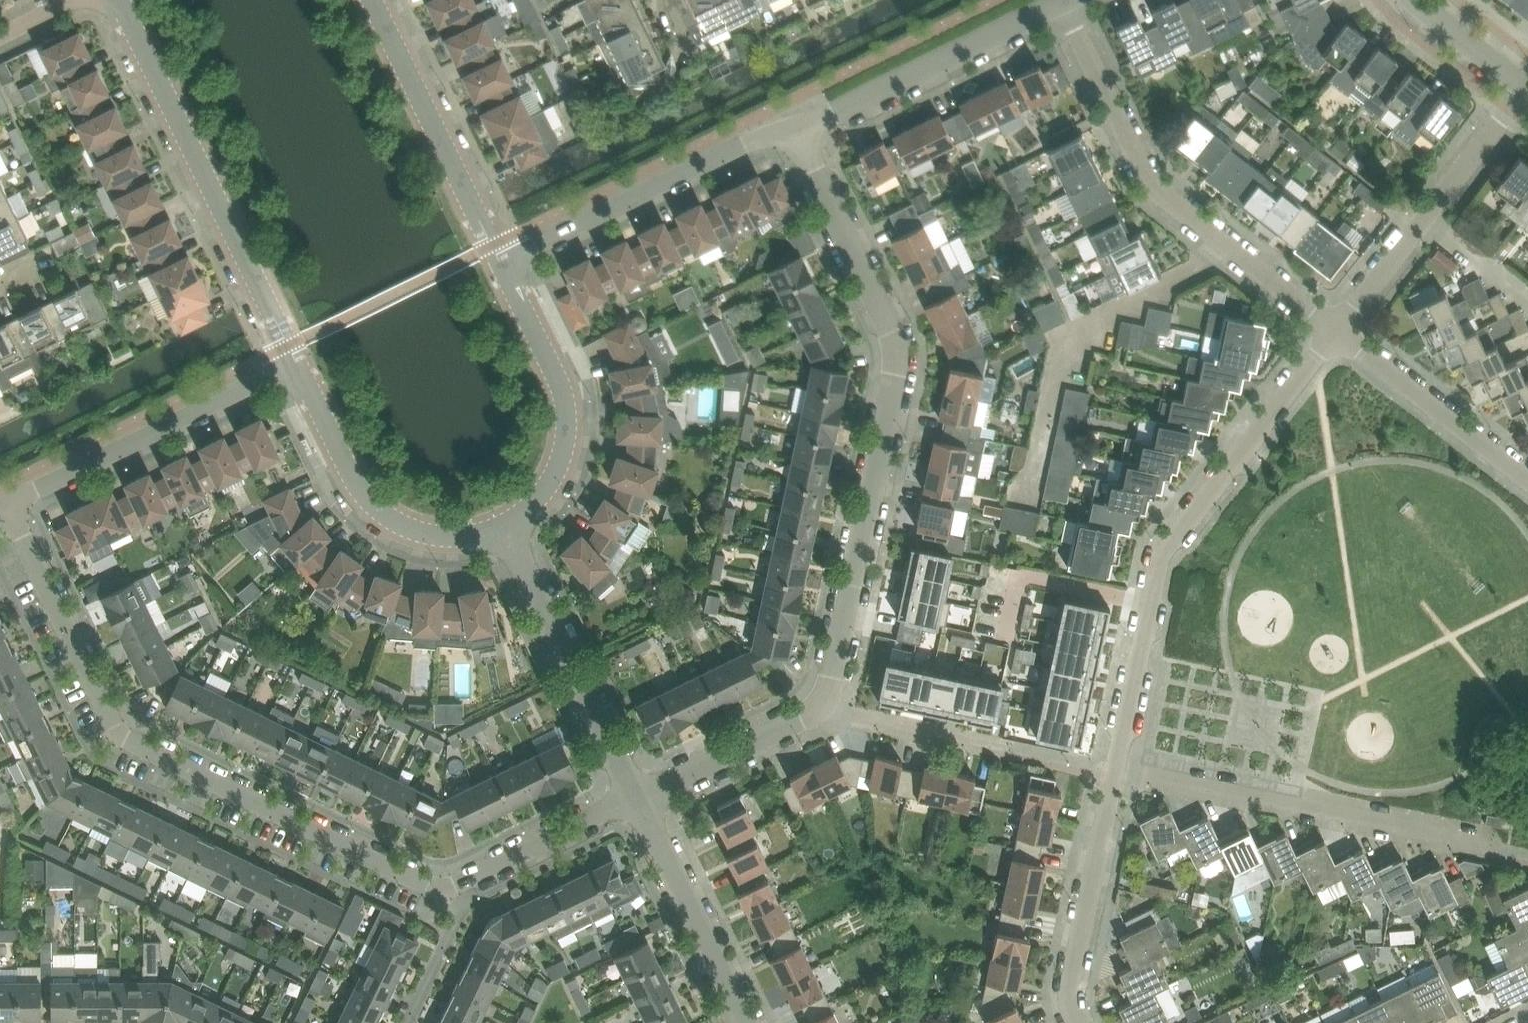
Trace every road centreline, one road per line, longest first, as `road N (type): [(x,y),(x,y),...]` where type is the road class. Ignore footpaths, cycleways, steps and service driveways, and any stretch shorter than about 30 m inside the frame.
road 1 (residential): [(633,797),(470,876),(433,884),(401,874),(121,734),(8,505)]
road 2 (residential): [(818,706),(834,680),(896,371),(893,338),(798,127)]
road 3 (residential): [(1118,767),(1159,565),(1176,525),(1325,332)]
road 4 (residential): [(1325,332),(1161,197),(1061,4)]
road 5 (residential): [(297,368),(118,0)]
road 6 (residential): [(1489,857),(1441,836),(1118,767)]
road 7 (residential): [(502,266),(798,127)]
road 8 (residential): [(8,505),(297,368)]
road 9 (residential): [(1325,332),(1527,85)]
road 10 (residential): [(502,529),(553,479),(566,416),(502,266)]
road 11 (residential): [(633,797),(502,529)]
road 12 (residential): [(502,266),(371,0)]
road 13 (residential): [(297,368),(342,461),(381,514),(434,538),(502,529)]
road 14 (residential): [(798,127),(1061,4)]
road 15 (residential): [(1078,1022),(1072,970),(1118,767)]
road 16 (residential): [(1527,489),(1325,332)]
road 17 (residential): [(745,1022),(633,797)]
road 18 (residential): [(1046,753),(818,706)]
road 19 (residential): [(633,797),(818,706)]
road 20 (tertiary): [(1527,85),(1425,0)]

